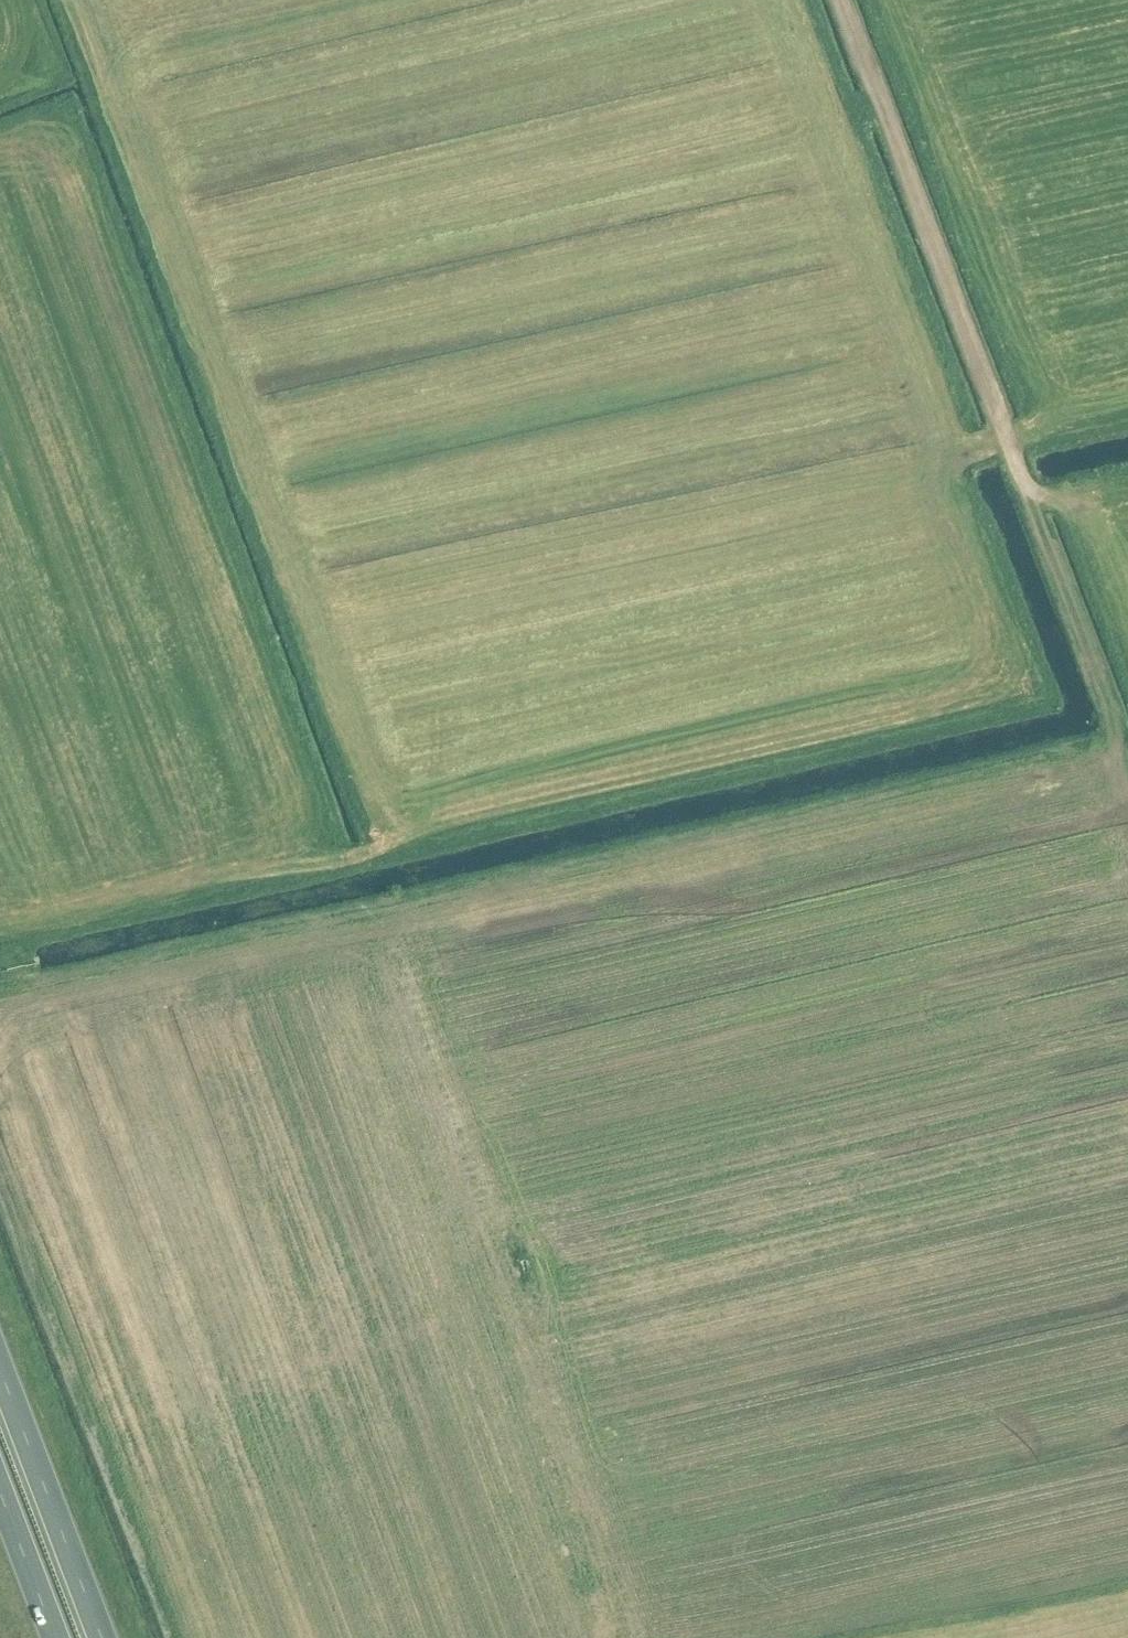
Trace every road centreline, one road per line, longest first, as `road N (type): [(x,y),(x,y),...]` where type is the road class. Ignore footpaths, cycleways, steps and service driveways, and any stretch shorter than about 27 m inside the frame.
road 1 (trunk): [(101,1637),(0,1372)]
road 2 (trunk): [(0,1491),(56,1637)]

